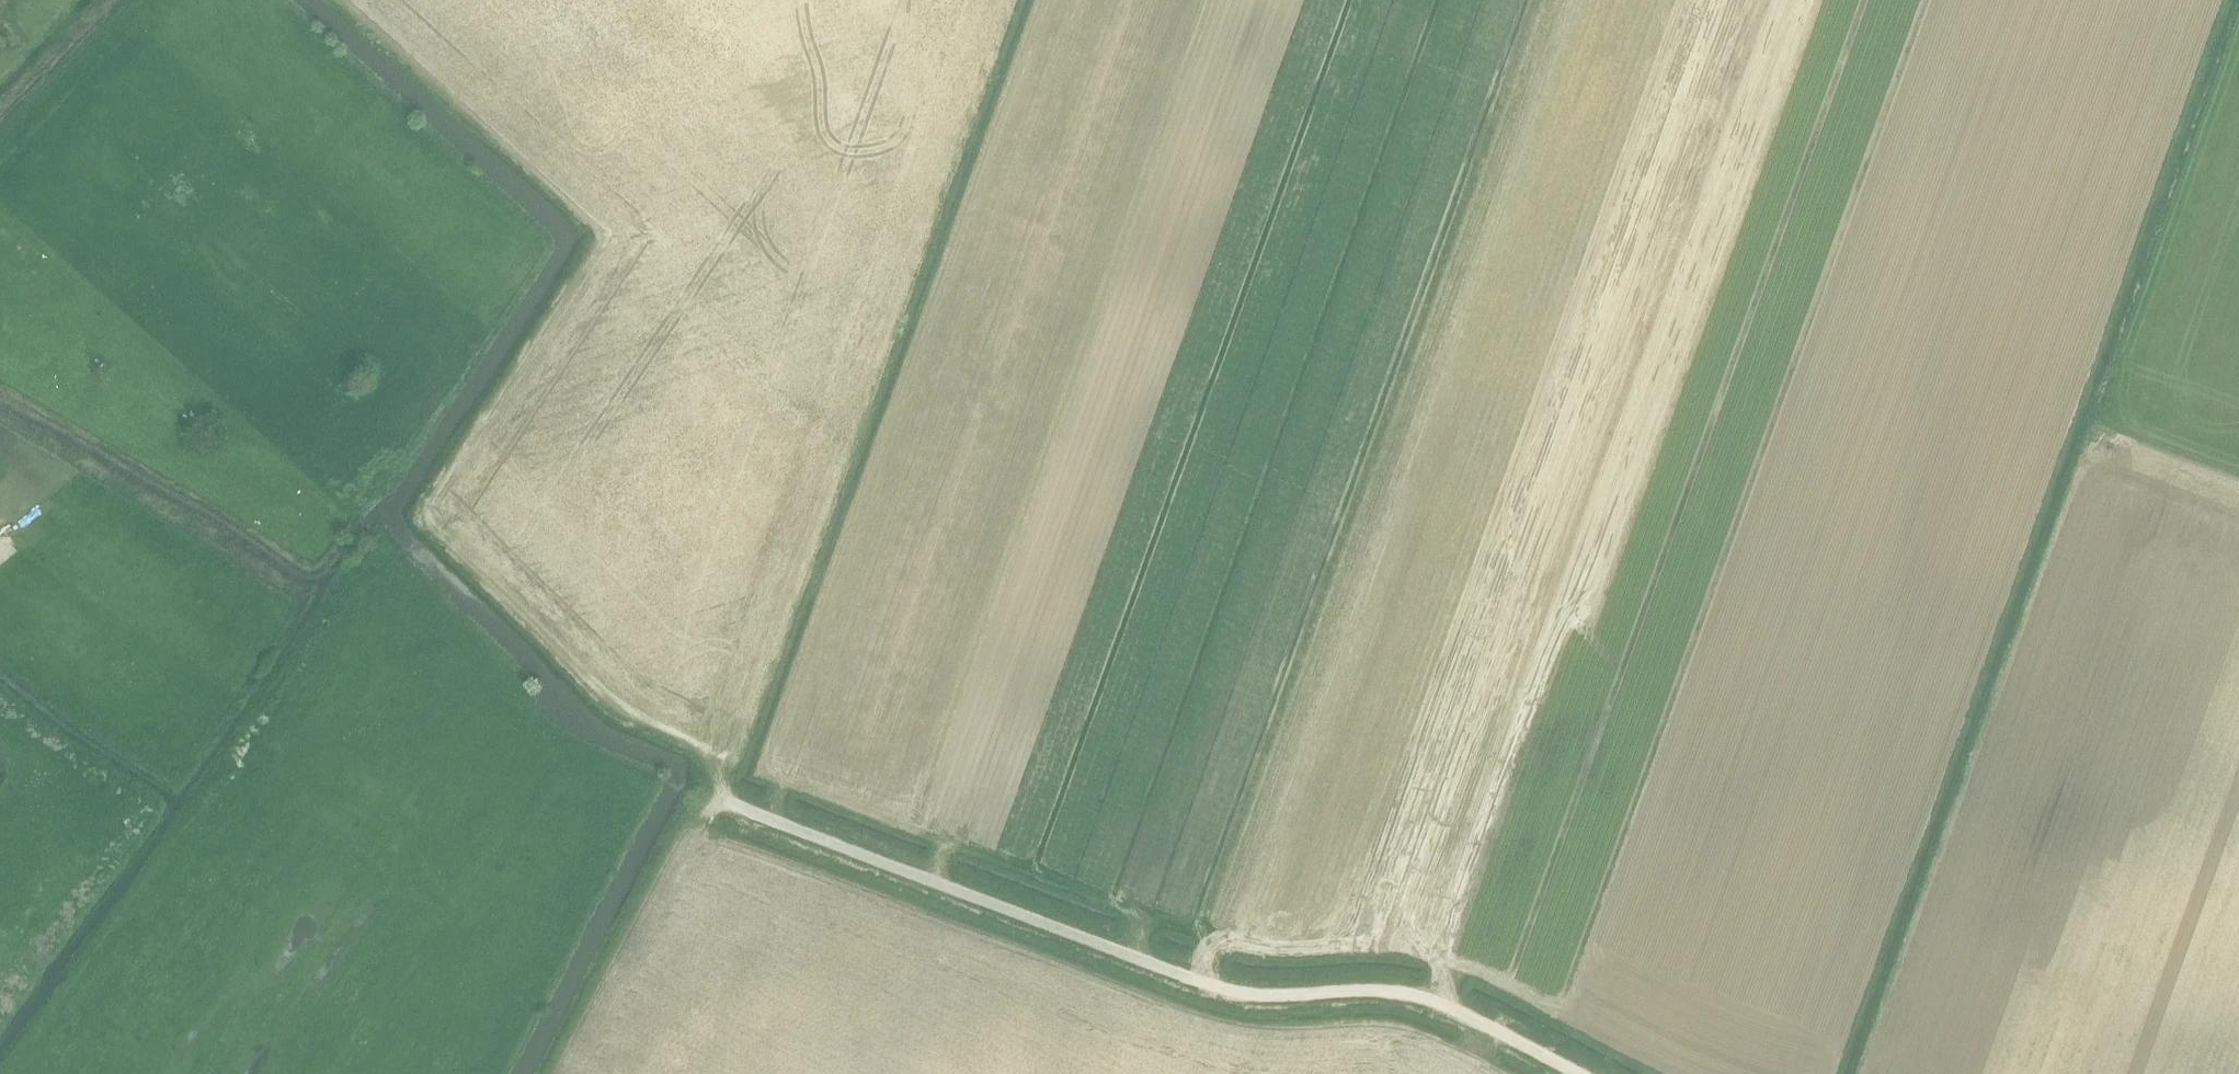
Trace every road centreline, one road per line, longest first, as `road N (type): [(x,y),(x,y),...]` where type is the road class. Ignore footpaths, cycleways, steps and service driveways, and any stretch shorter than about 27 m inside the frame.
road 1 (unclassified): [(1574,1073),(1438,1001),(1368,985),(1198,982),(716,798)]

